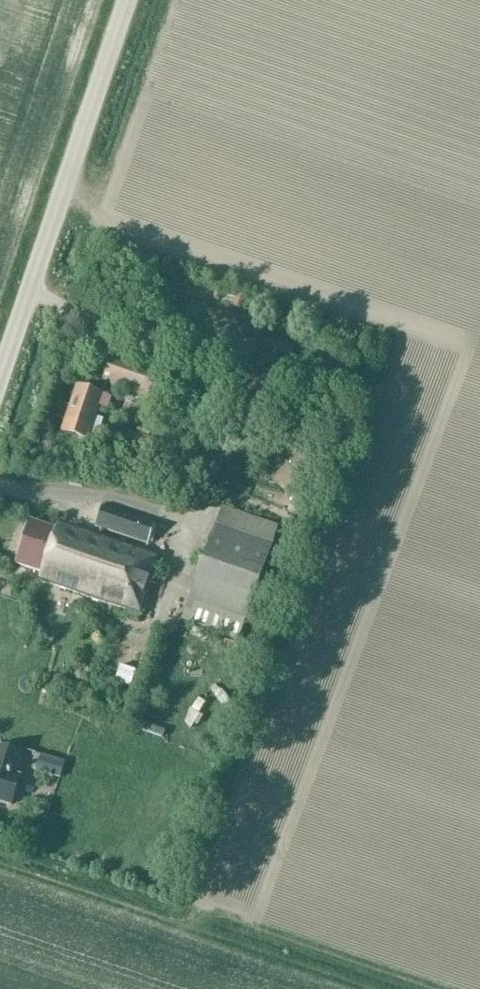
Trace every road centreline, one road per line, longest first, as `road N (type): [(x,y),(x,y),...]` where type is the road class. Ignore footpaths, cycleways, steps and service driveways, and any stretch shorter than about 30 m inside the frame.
road 1 (tertiary): [(0,386),(130,0)]

